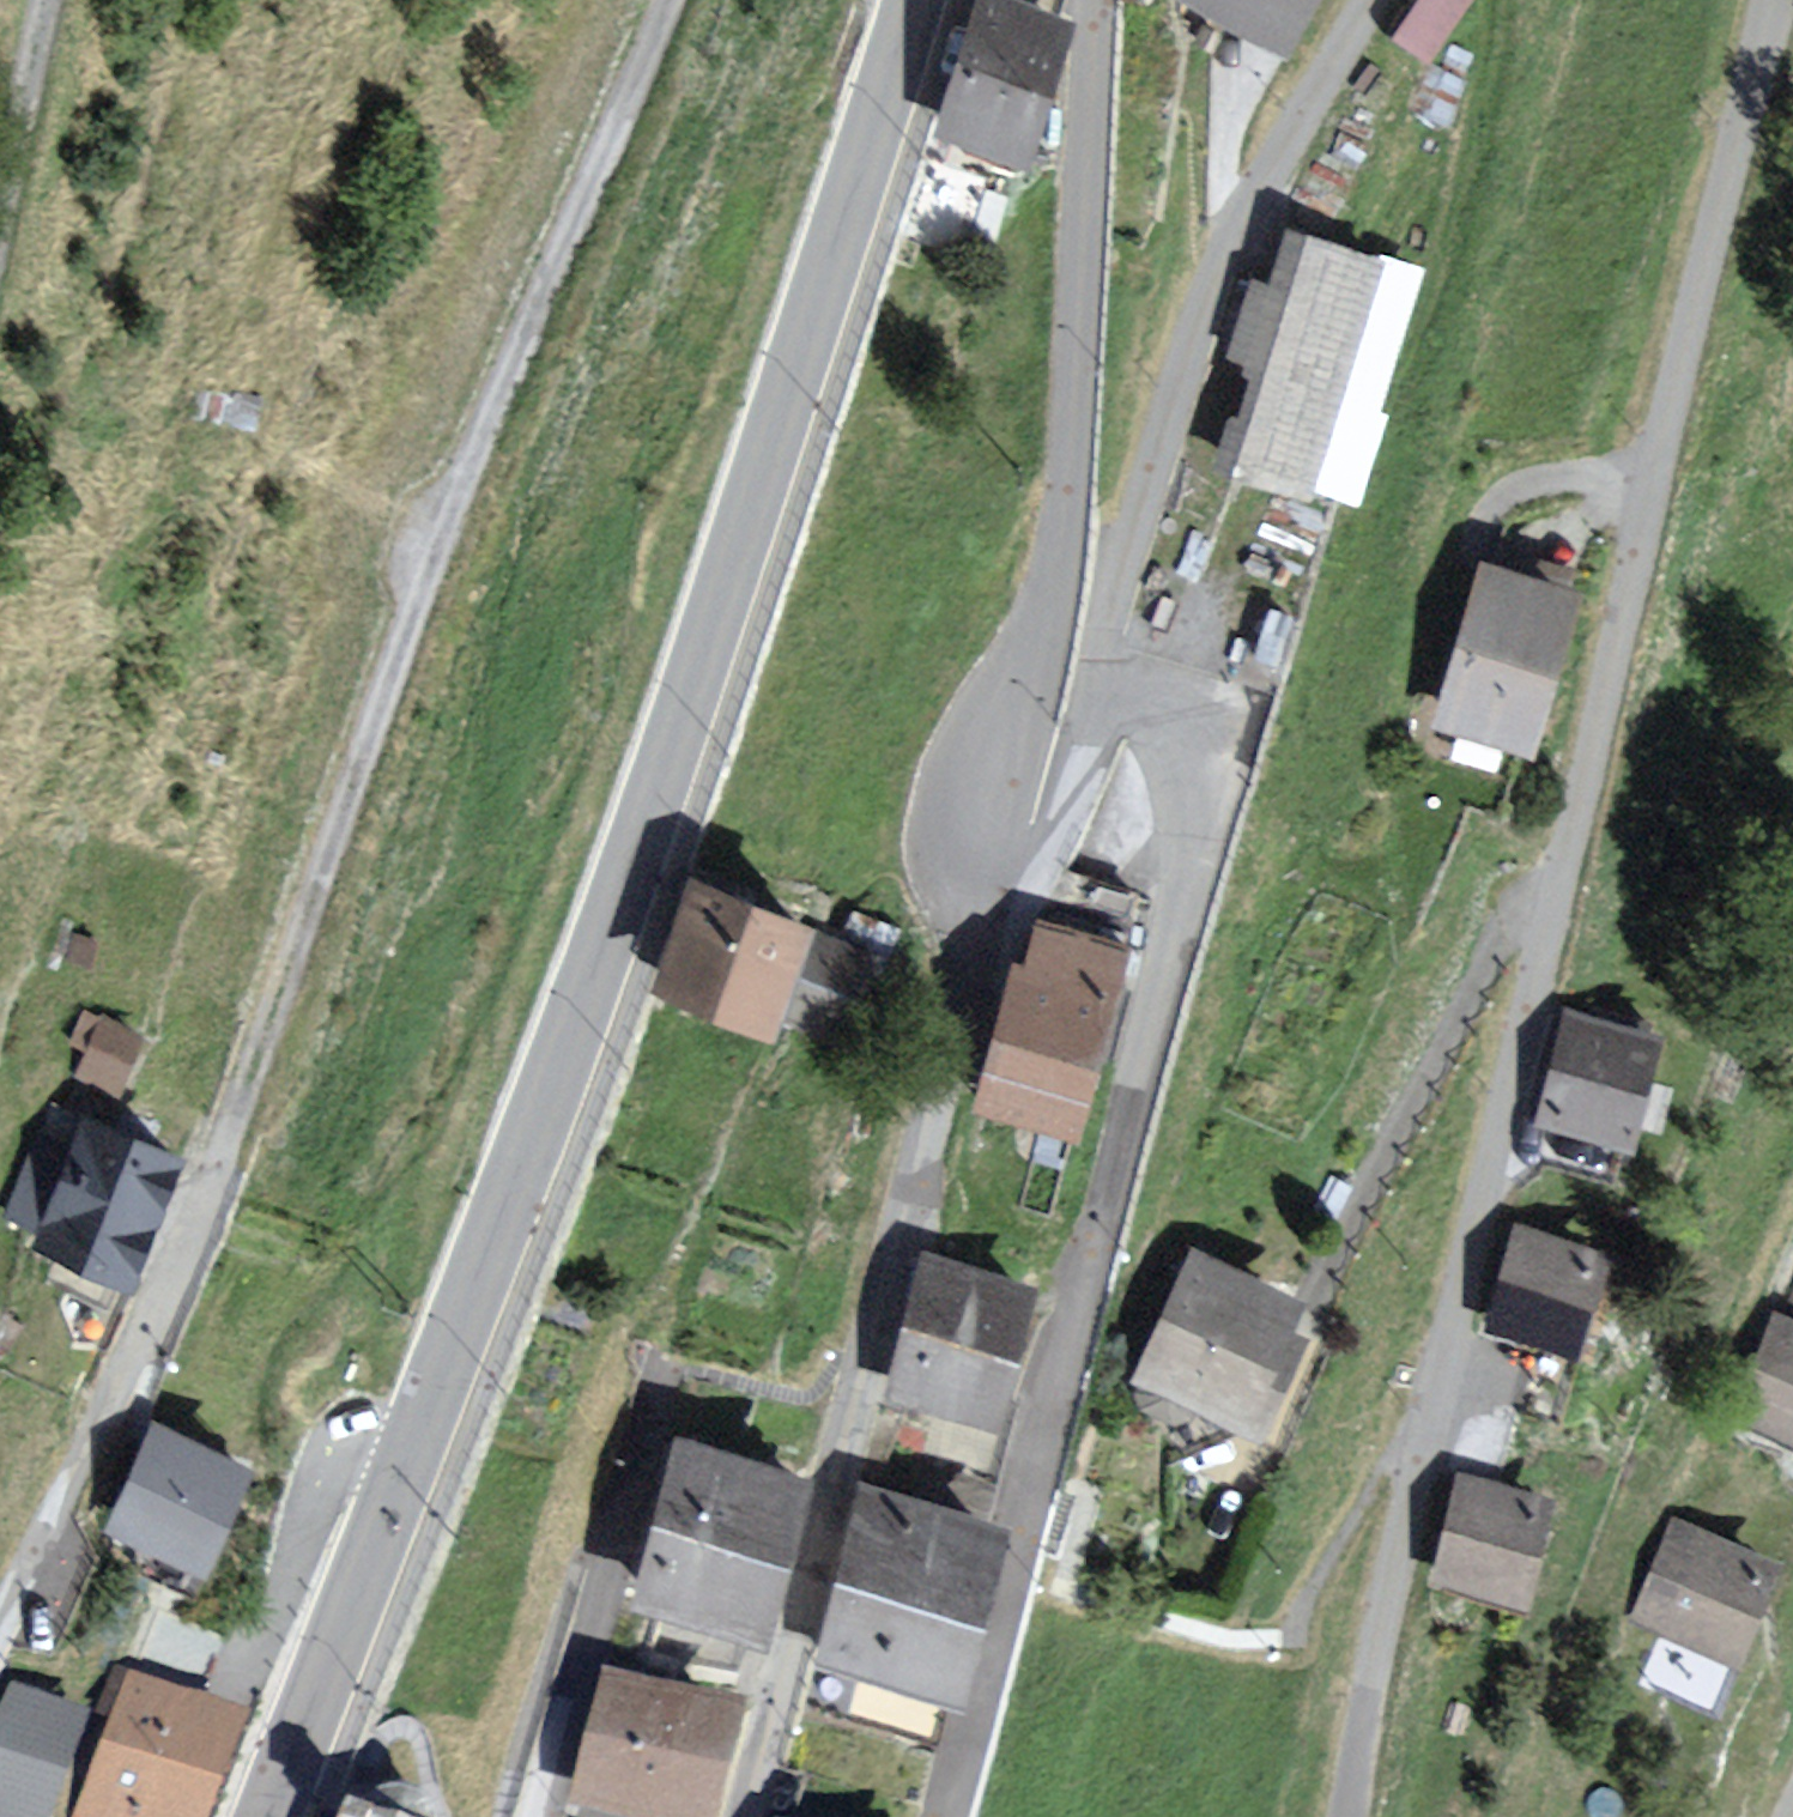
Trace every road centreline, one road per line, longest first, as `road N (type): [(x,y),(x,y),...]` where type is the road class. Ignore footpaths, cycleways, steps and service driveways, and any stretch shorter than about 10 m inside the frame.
road 1 (tertiary): [(268,1816),(617,904),(913,0)]
road 2 (residential): [(1767,0),(1405,1525),(1347,1816)]
road 3 (residential): [(0,1644),(128,1376),(177,1302),(285,978),(463,493),(679,0)]
road 4 (residential): [(947,1816),(1160,1070),(1221,738),(1096,687)]
road 5 (residential): [(992,881),(752,1816)]
road 6 (residential): [(1094,0),(1062,560),(992,881)]
road 7 (residential): [(1096,687),(1119,572),(1200,328),(1284,151),(1371,0)]
road 8 (residential): [(665,1381),(545,1816)]
road 9 (track): [(0,263),(60,0)]
road 10 (residential): [(992,881),(1025,878),(1050,852),(1096,687)]

